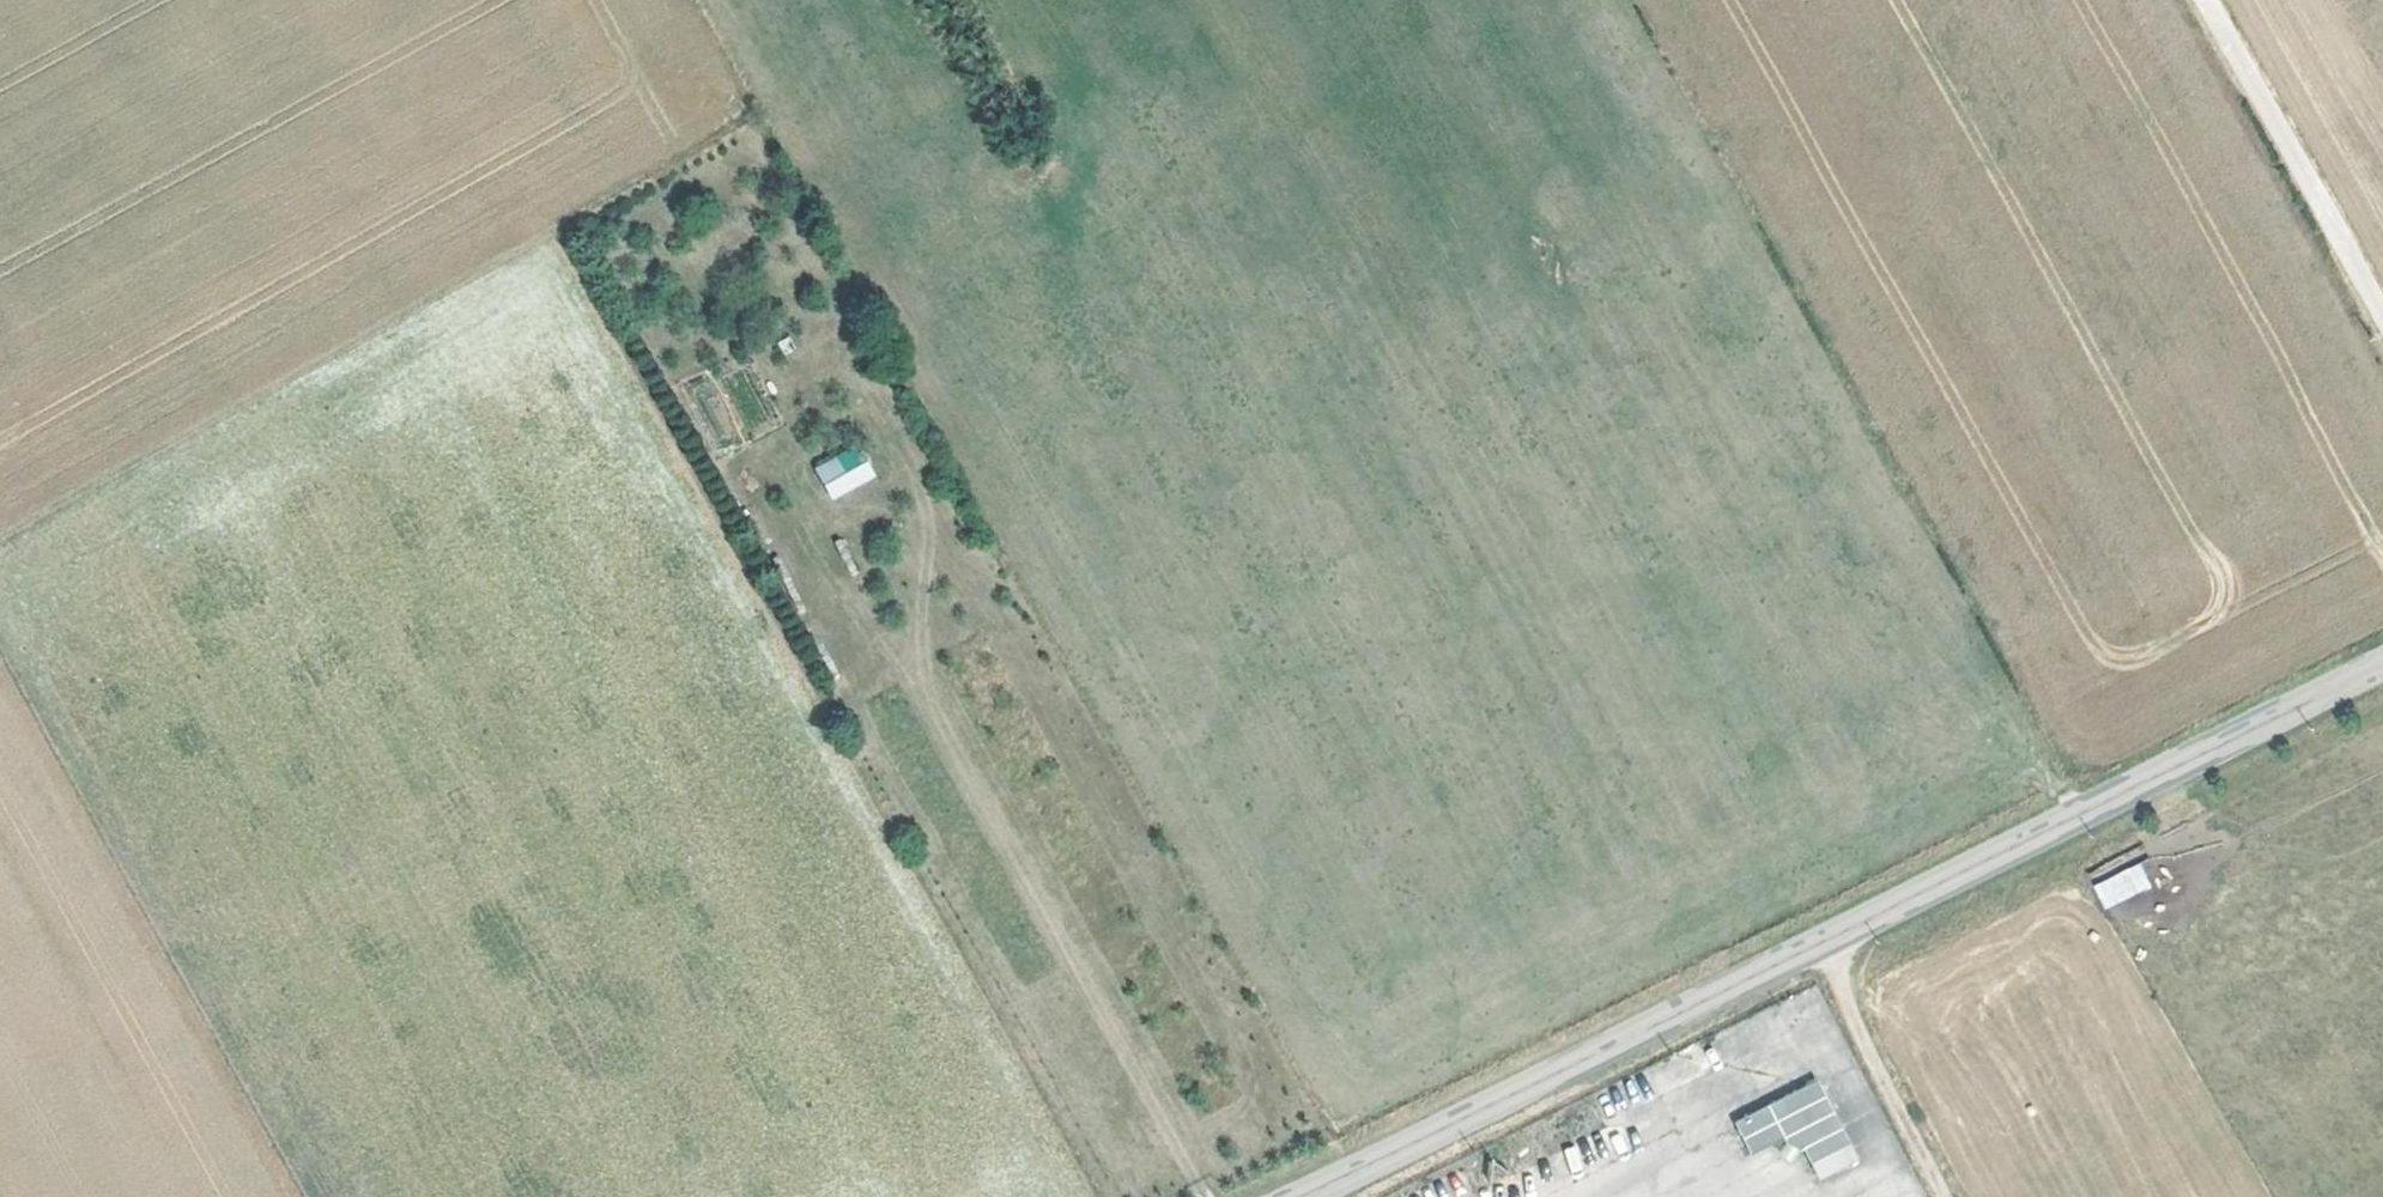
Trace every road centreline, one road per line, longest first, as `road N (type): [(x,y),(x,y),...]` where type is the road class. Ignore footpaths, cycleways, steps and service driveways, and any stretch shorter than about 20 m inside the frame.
road 1 (tertiary): [(2382,663),(1301,1196)]
road 2 (unclassified): [(2382,317),(2203,0)]
road 3 (track): [(1816,946),(1944,1196)]

